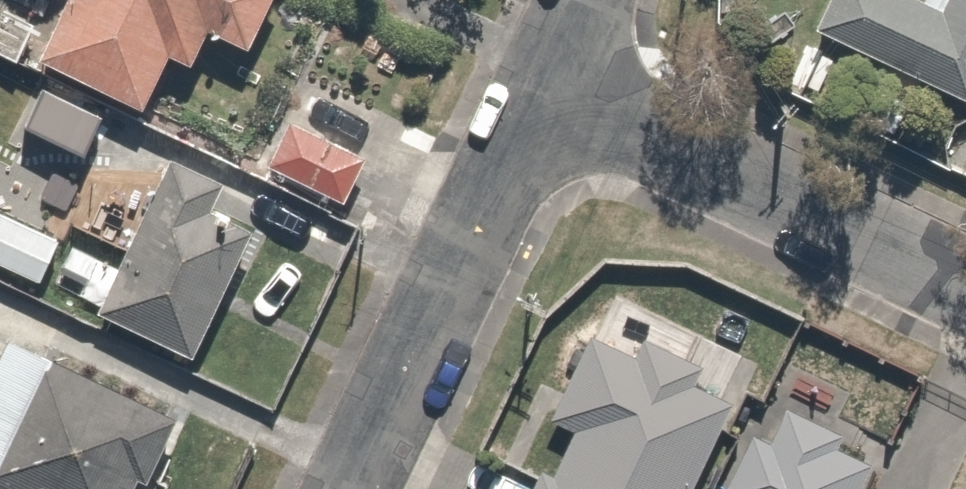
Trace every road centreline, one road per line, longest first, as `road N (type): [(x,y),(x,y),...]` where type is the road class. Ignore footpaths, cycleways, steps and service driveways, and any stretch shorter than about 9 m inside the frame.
road 1 (residential): [(555,86),(965,281)]
road 2 (residential): [(555,86),(361,488)]

